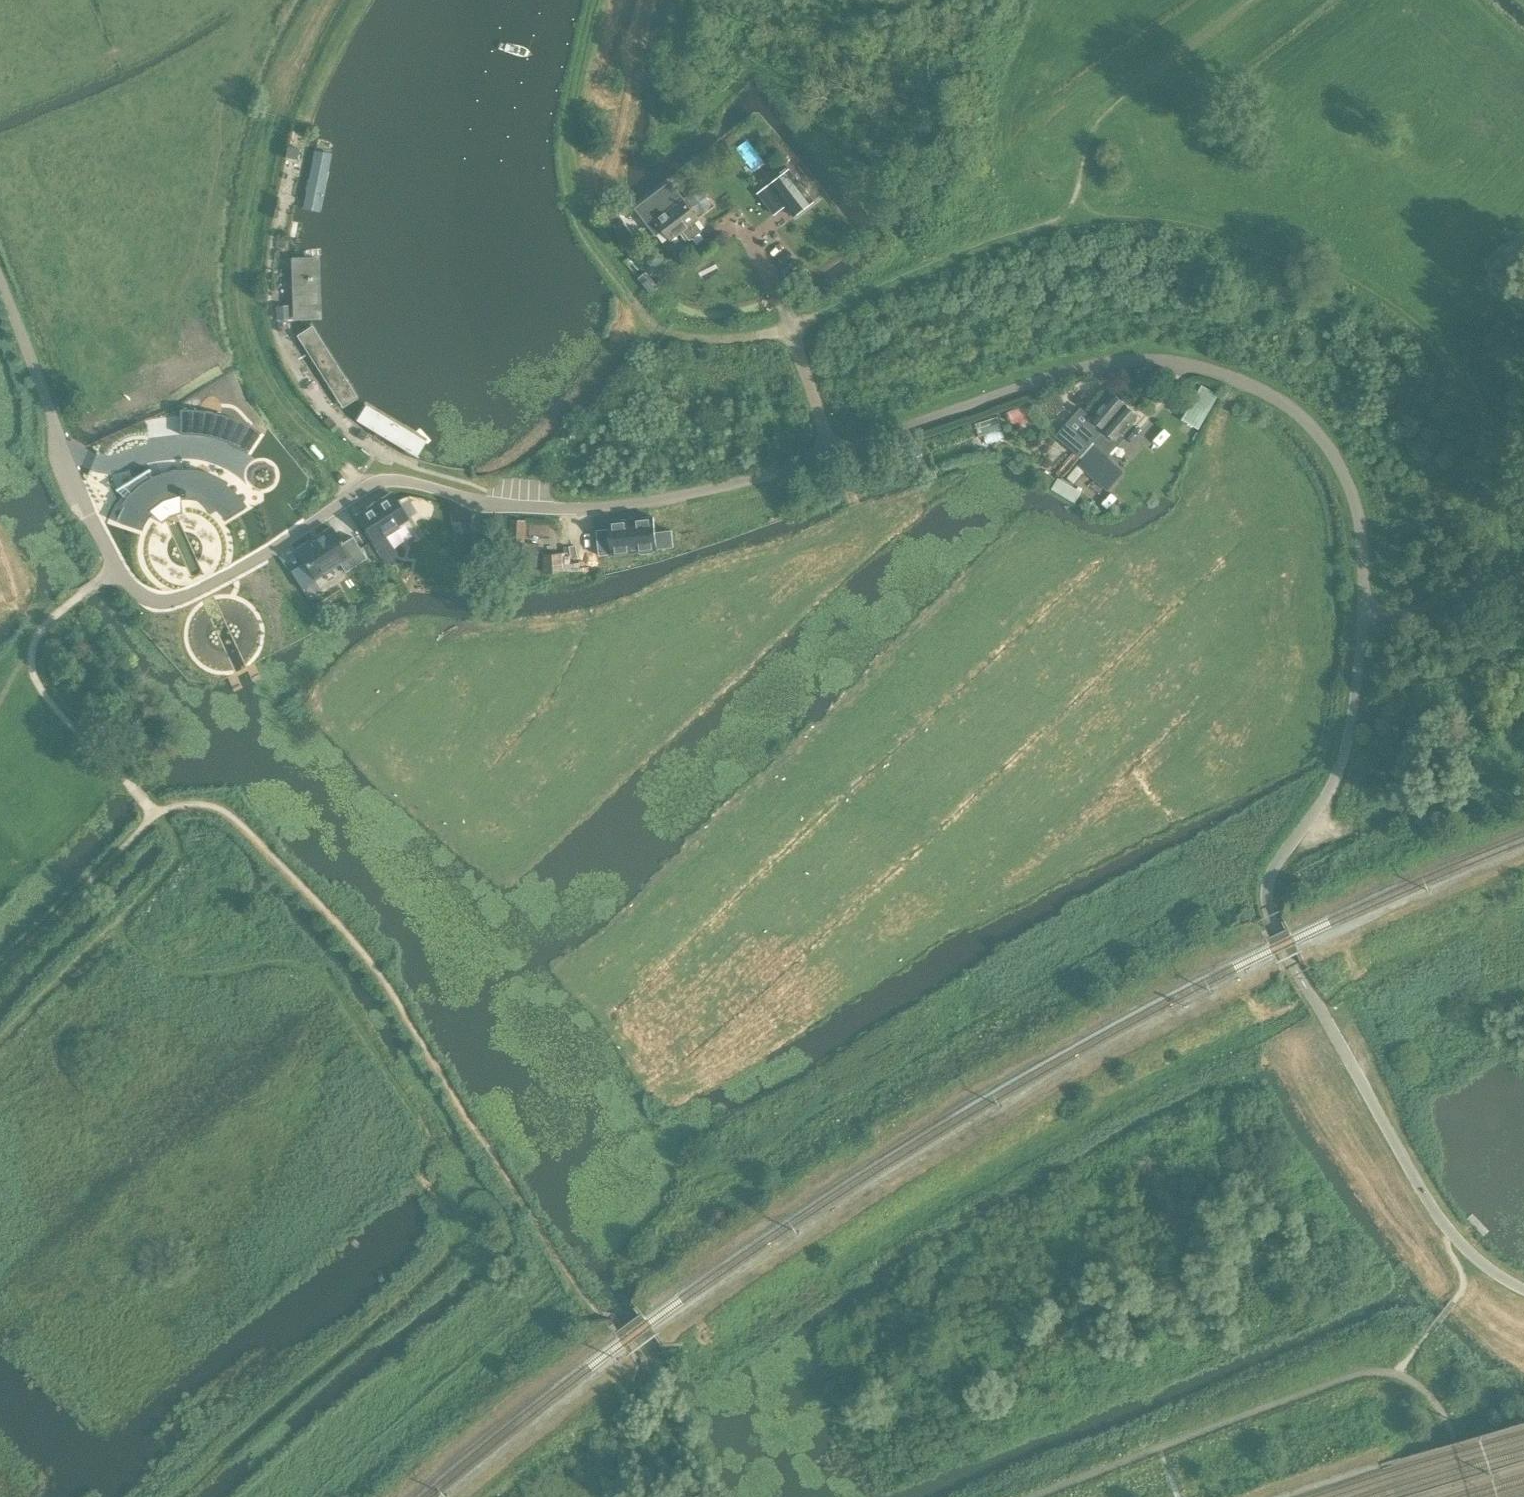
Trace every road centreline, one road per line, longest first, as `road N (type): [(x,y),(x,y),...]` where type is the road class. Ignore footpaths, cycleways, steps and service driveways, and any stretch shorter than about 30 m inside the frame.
road 1 (unclassified): [(1523,1288),(1450,1232),(1267,905),(1273,872),(1340,769),(1363,622),(1363,549),(1349,485),(1320,437),(1280,401),(1211,370),(1120,362),(1061,374),(782,471),(656,500),(508,507),(381,481),(212,587),(157,601),(139,594),(116,568),(65,469),(48,406),(0,294)]
road 2 (track): [(183,1496),(435,1273),(452,1242),(418,1173),(424,1129),(326,989),(285,968),(186,970),(111,930)]
road 3 (track): [(1041,1496),(1378,1371),(1408,1379),(1432,1399),(1473,1496)]
road 4 (track): [(156,813),(175,854),(162,878),(0,1036)]
road 5 (track): [(793,330),(737,338),(664,333),(626,291)]

